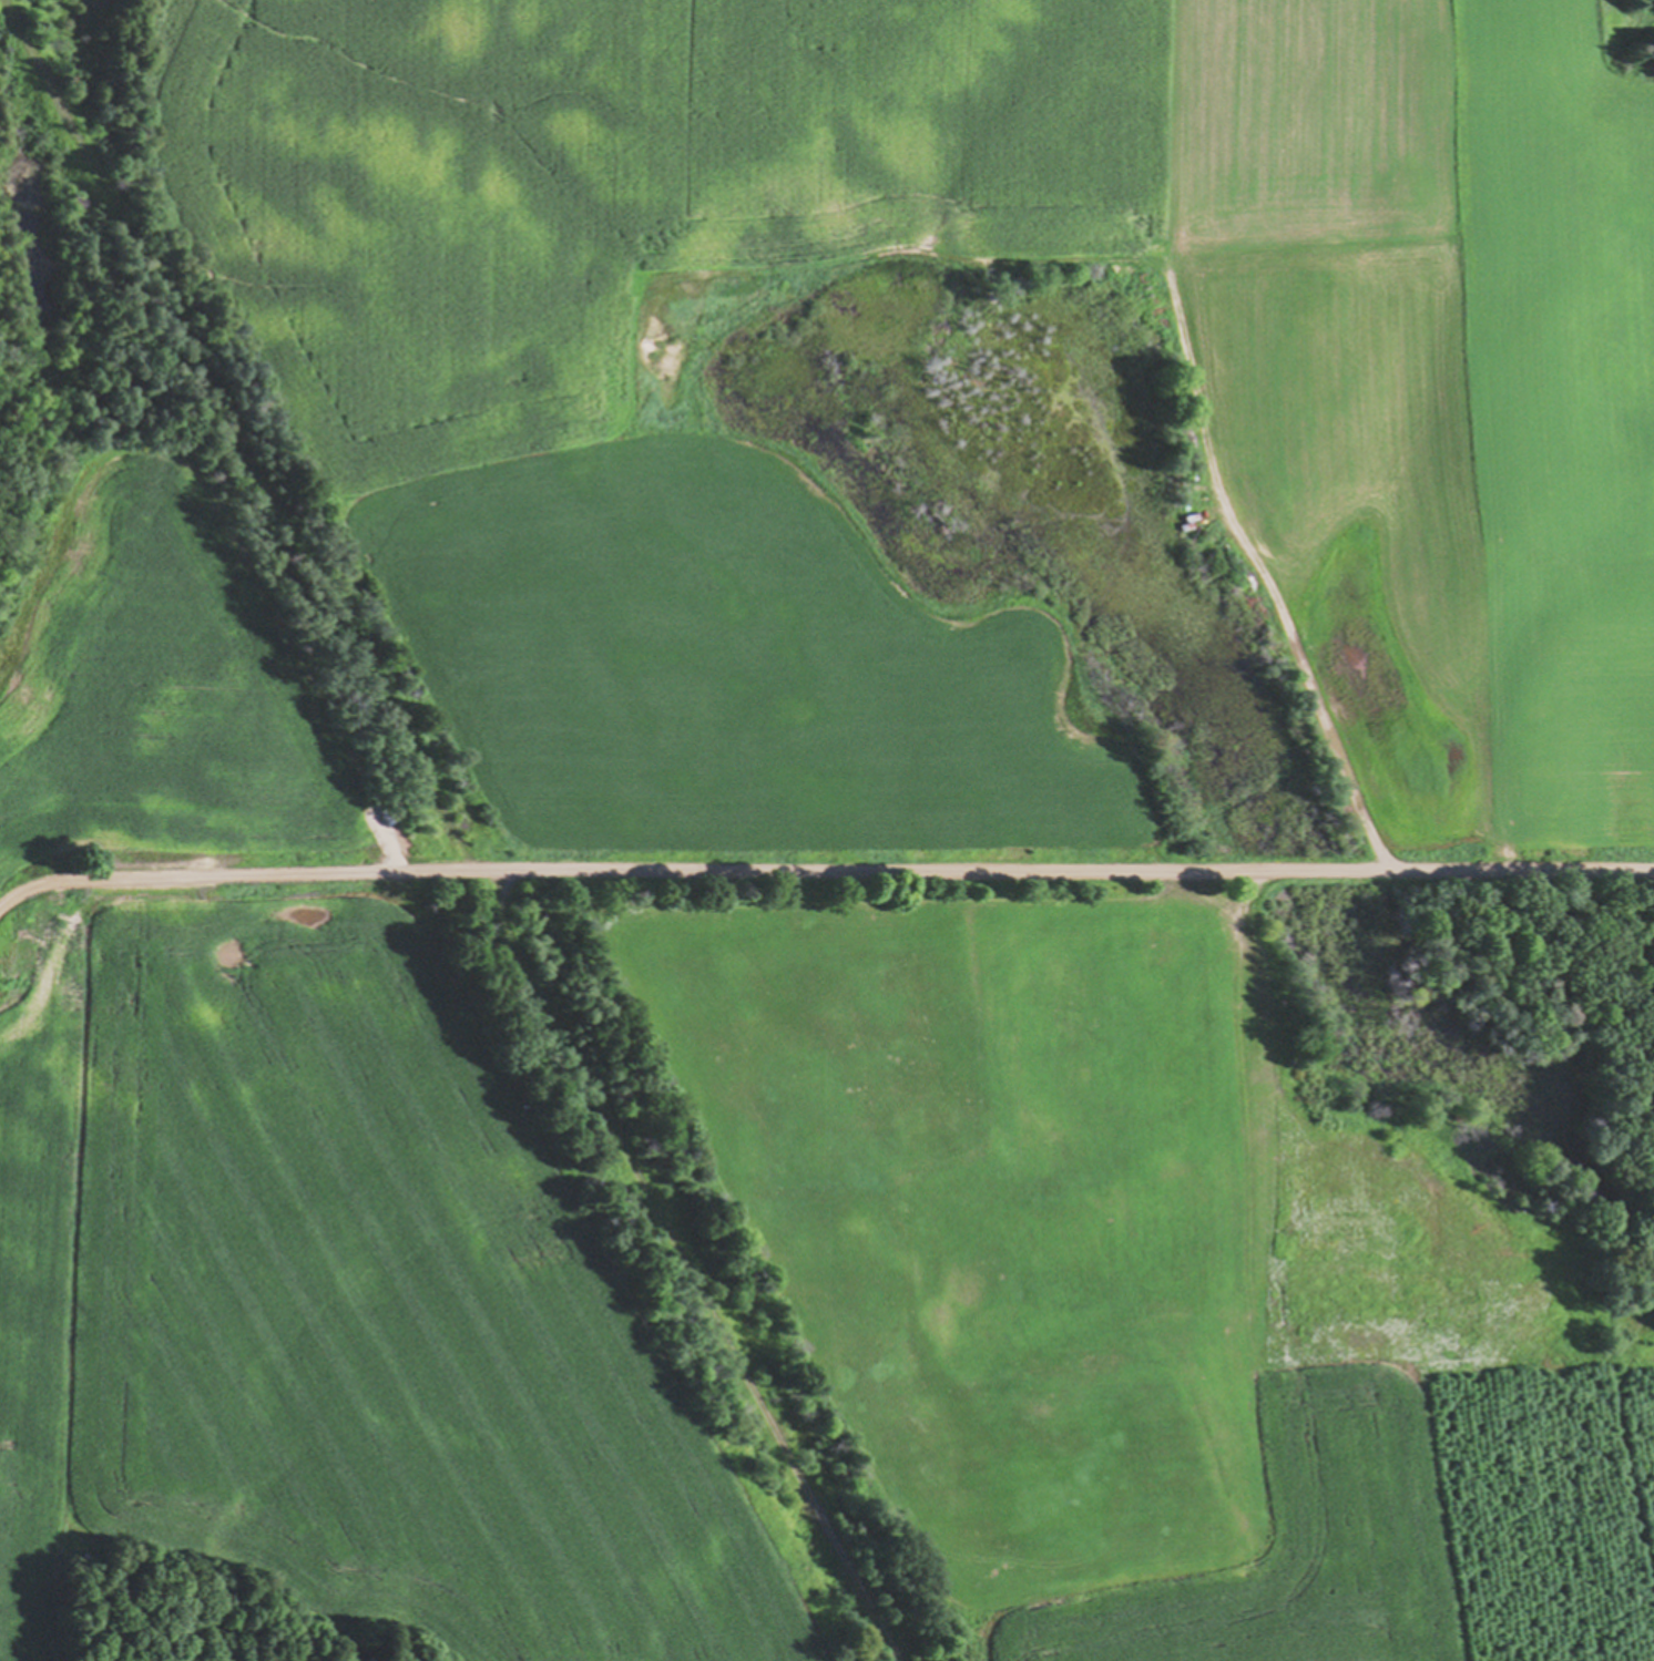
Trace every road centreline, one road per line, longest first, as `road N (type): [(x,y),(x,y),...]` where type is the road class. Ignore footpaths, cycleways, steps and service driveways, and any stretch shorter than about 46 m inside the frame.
road 1 (residential): [(0,910),(35,886),(379,871),(1653,870)]
road 2 (track): [(0,1),(469,872)]
road 3 (track): [(1392,872),(1266,574),(1223,505),(1173,296)]

